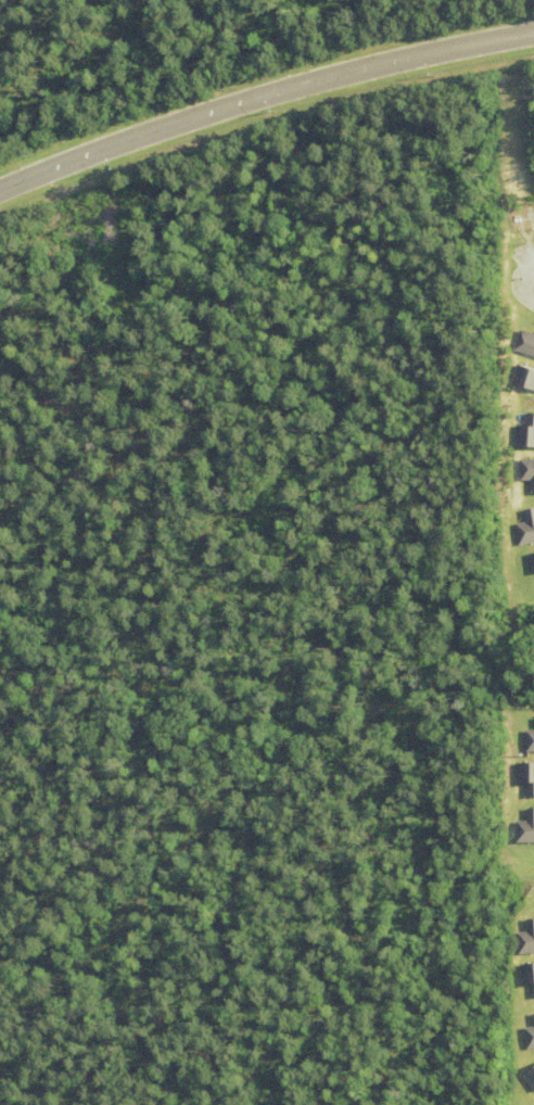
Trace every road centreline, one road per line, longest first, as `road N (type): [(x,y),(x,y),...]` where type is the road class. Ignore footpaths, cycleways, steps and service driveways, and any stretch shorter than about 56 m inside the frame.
road 1 (tertiary): [(0,191),(203,115),(533,35)]

